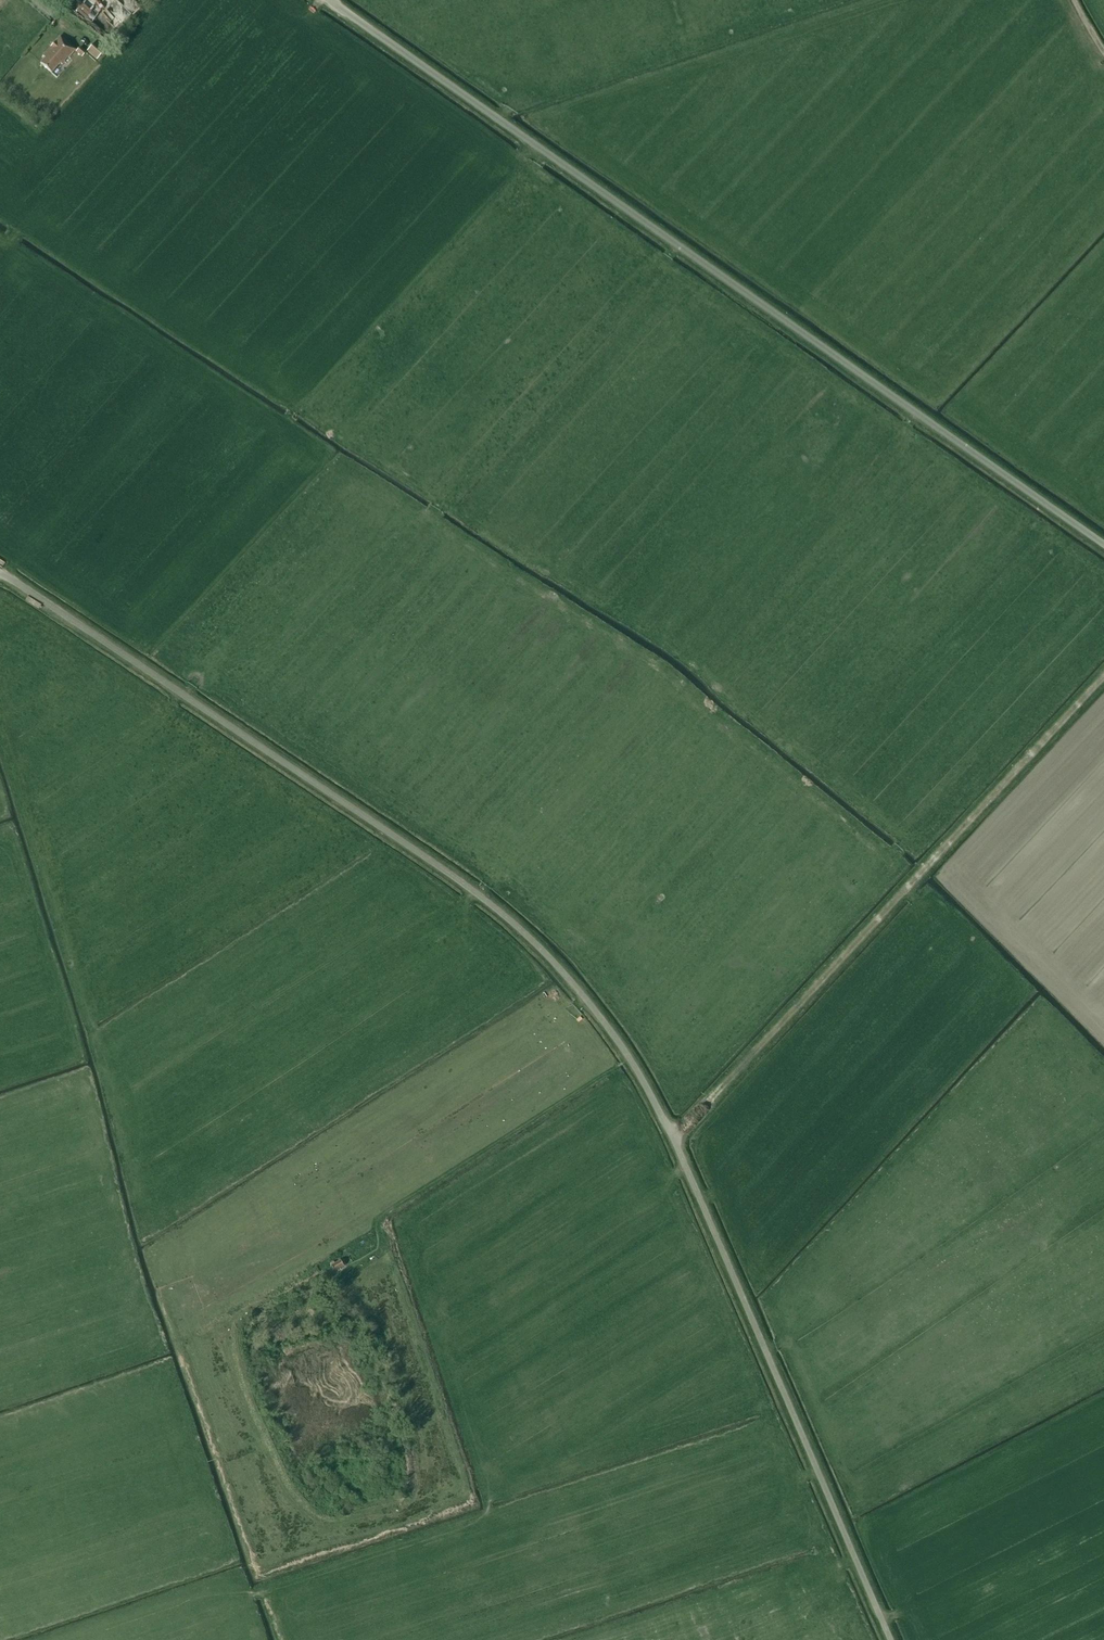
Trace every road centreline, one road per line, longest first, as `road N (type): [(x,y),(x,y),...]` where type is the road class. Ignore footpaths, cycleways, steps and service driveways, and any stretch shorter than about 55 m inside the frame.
road 1 (unclassified): [(891,1639),(675,1139),(570,979),(494,906),(0,572)]
road 2 (unclassified): [(1103,544),(327,0)]
road 3 (track): [(675,1139),(1103,677)]
road 4 (track): [(585,999),(572,1009),(613,1066),(376,1223),(377,1236)]

